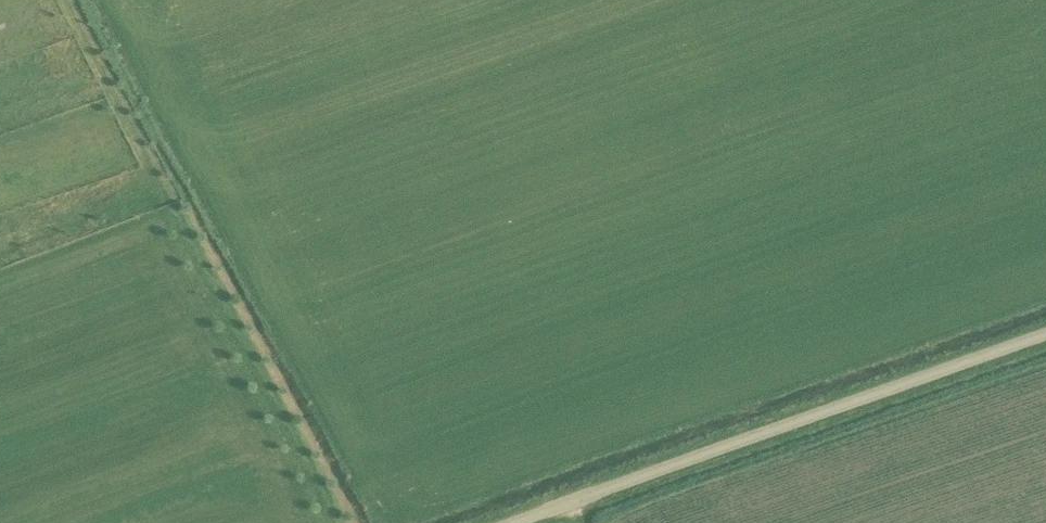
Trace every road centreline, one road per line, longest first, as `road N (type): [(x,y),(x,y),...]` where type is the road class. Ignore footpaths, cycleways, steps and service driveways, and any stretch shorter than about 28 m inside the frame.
road 1 (unclassified): [(567,522),(1045,367)]

